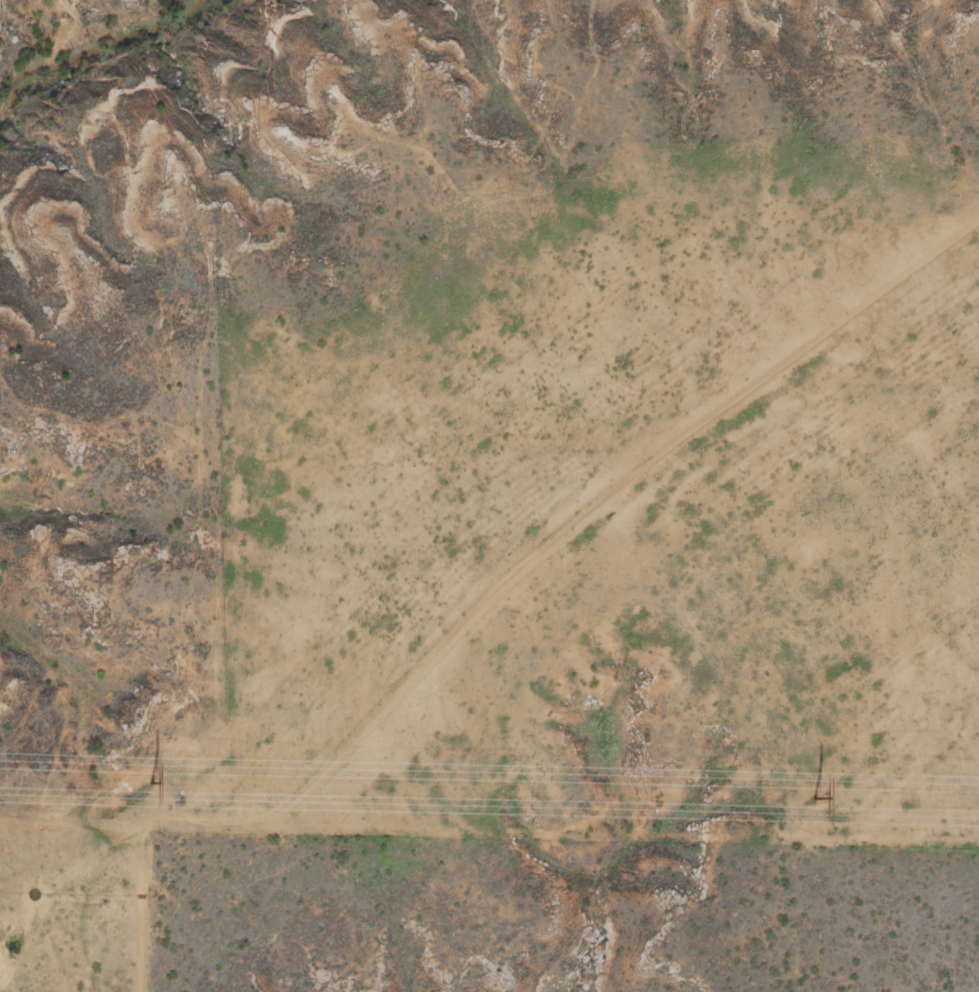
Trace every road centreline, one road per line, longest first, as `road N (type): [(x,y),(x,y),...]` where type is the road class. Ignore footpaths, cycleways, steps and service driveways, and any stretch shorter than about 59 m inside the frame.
road 1 (residential): [(140,991),(141,859),(152,824),(209,821),(239,830),(262,822),(453,621),(572,511),(978,221)]

